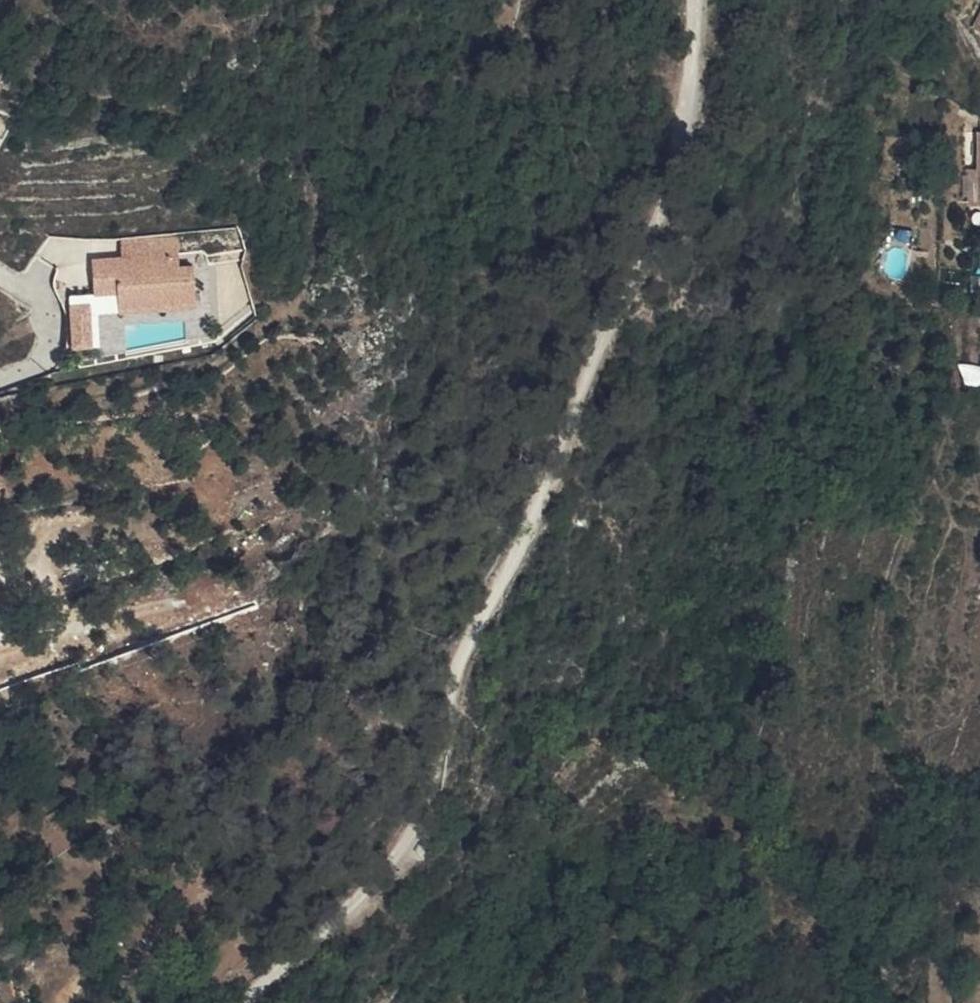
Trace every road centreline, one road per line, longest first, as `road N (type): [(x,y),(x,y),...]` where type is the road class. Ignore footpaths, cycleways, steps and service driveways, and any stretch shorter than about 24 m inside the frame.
road 1 (track): [(697,0),(668,196),(526,543),(475,637),(435,810),(399,858),(251,1002)]
road 2 (track): [(0,405),(200,366),(277,334)]

